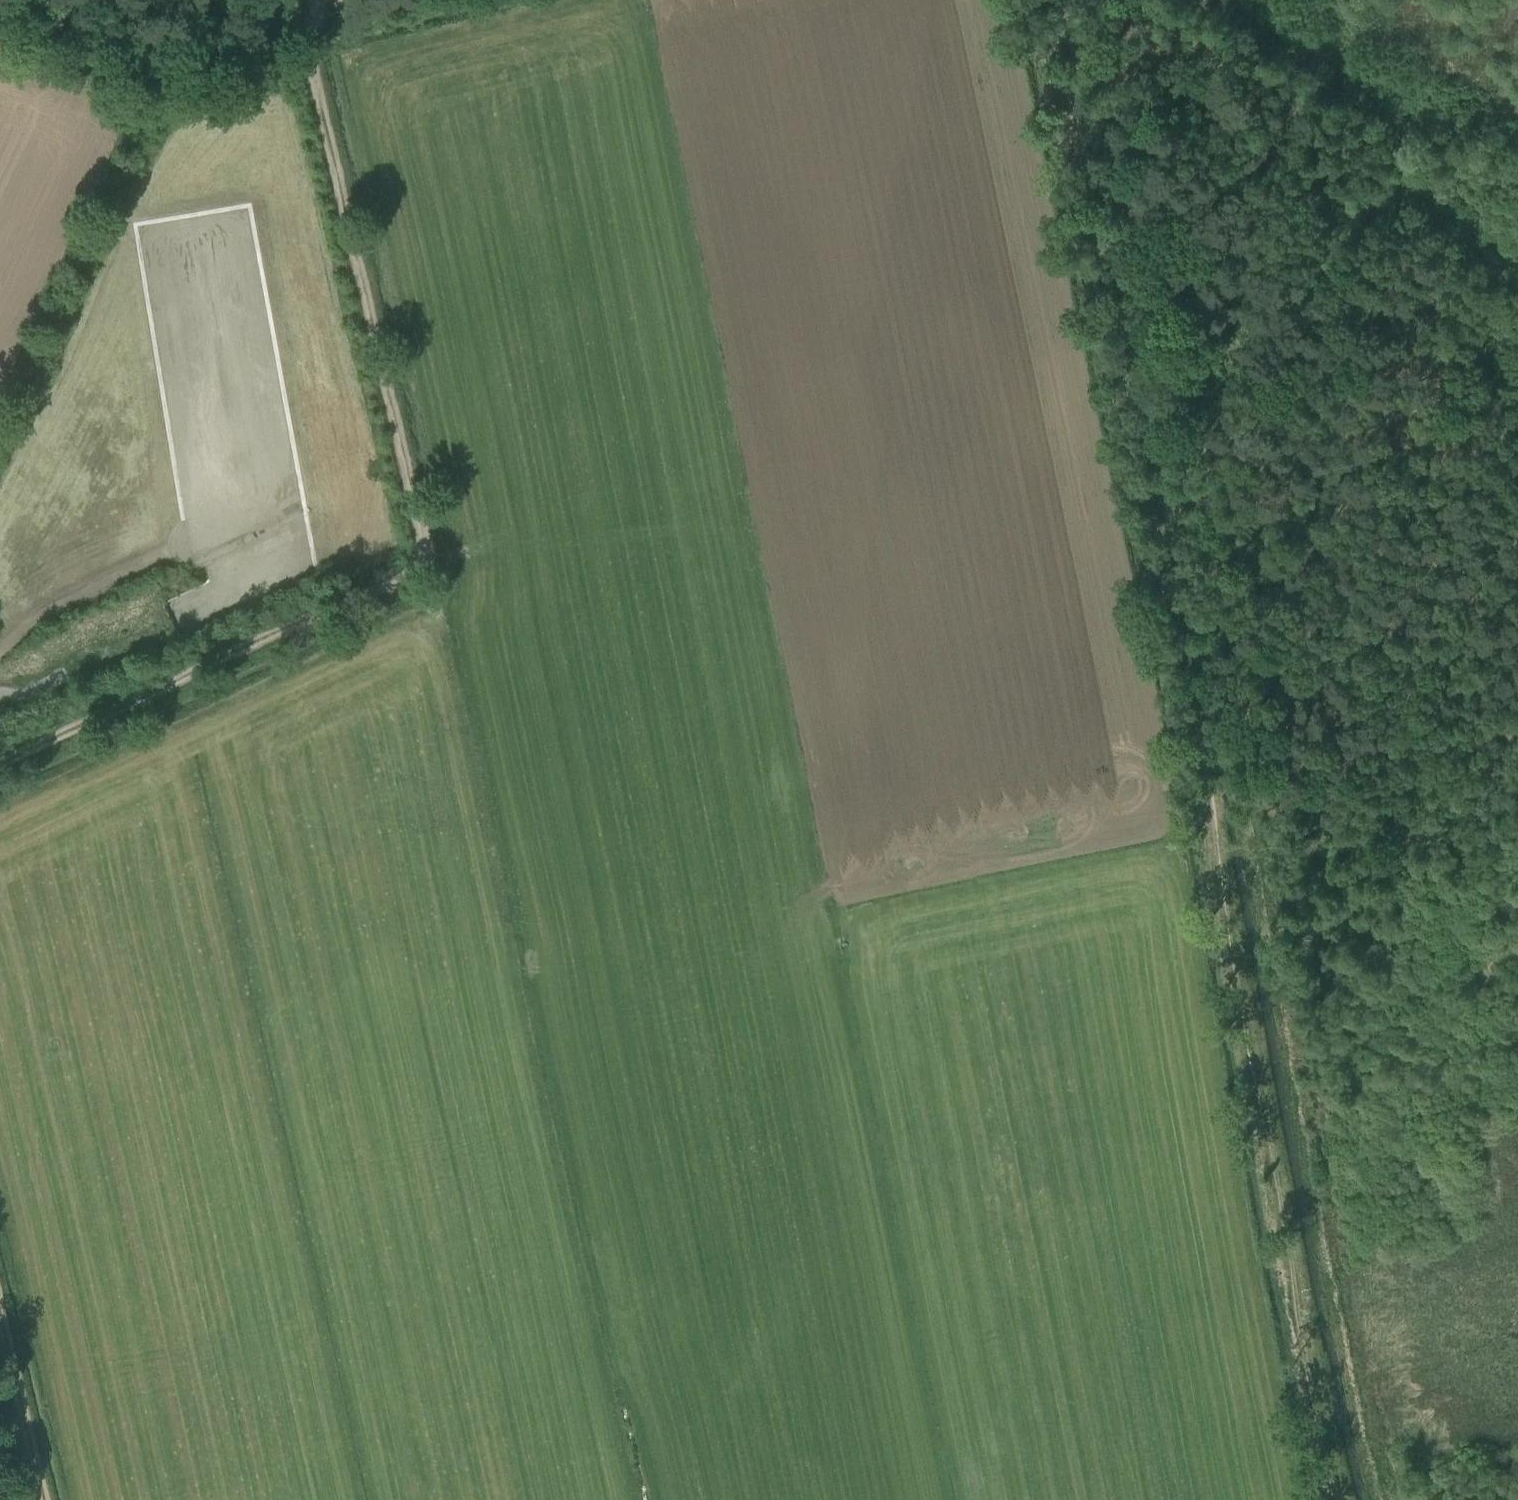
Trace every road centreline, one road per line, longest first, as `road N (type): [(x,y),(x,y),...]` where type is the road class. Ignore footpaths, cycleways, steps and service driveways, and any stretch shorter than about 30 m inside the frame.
road 1 (track): [(0,762),(409,579),(421,566),(310,52)]
road 2 (track): [(310,52),(149,59),(0,2)]
road 3 (track): [(43,1499),(0,1312)]

